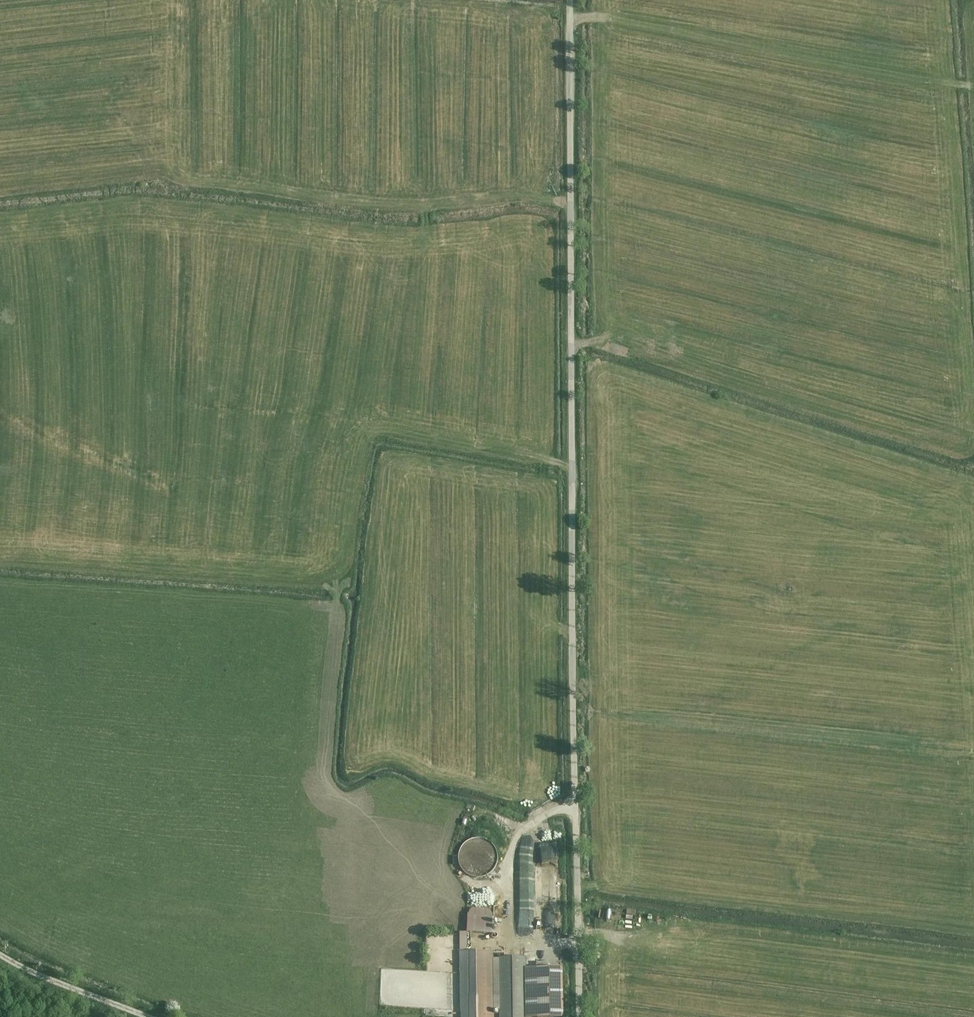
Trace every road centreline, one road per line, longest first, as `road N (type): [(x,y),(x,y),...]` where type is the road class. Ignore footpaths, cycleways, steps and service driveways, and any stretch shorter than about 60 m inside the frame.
road 1 (unclassified): [(579,1016),(569,0)]
road 2 (track): [(148,1016),(0,954)]

